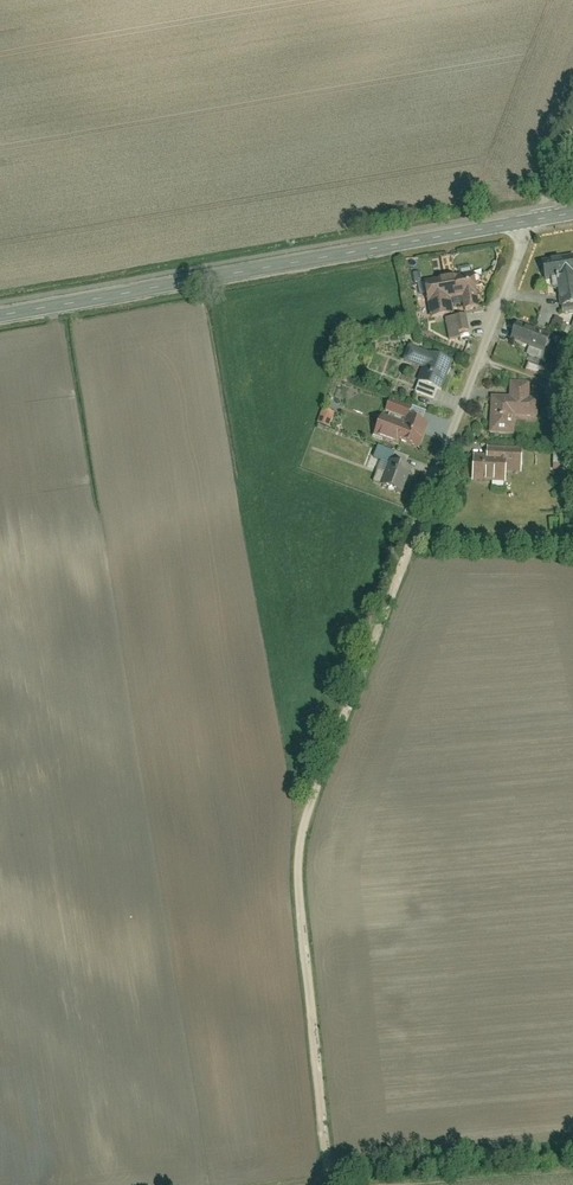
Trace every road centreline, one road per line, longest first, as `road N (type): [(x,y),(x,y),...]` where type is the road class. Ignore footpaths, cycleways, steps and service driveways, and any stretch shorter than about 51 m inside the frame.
road 1 (track): [(386,605),(302,841),(298,885),(335,1184)]
road 2 (tertiary): [(0,318),(519,225)]
road 3 (residential): [(519,225),(520,256),(386,605)]
road 4 (track): [(572,1158),(335,1182)]

